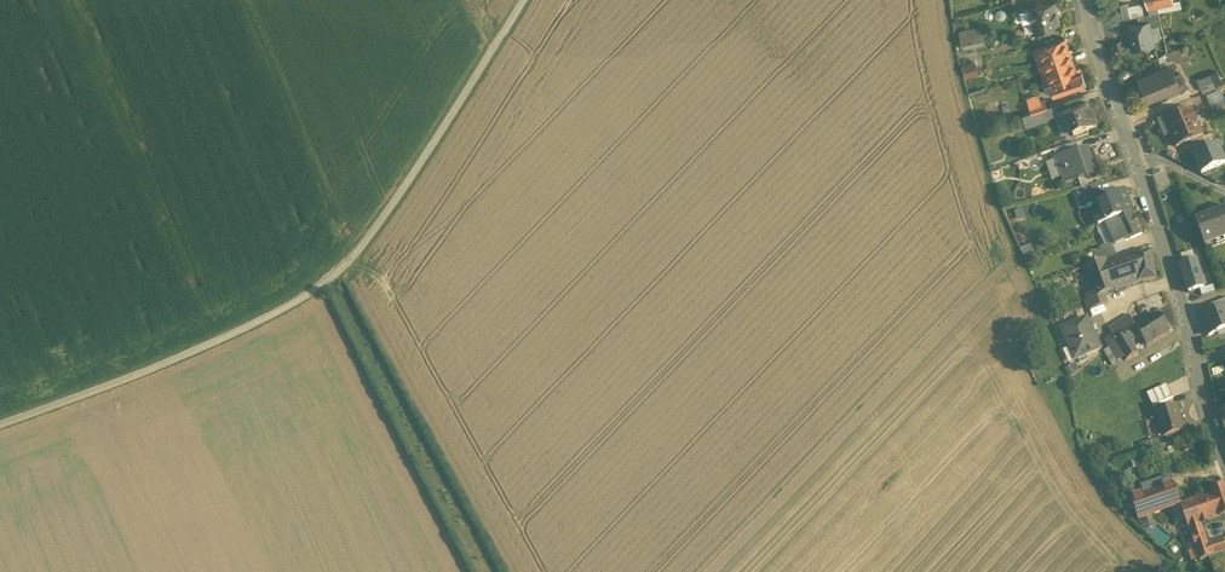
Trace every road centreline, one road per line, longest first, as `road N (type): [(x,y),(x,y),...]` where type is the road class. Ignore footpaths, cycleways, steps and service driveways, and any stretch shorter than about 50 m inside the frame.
road 1 (residential): [(527,0),(363,244),(327,281),(251,325),(0,425)]
road 2 (residential): [(1196,363),(1138,165)]
road 3 (residential): [(1138,165),(1087,0)]

